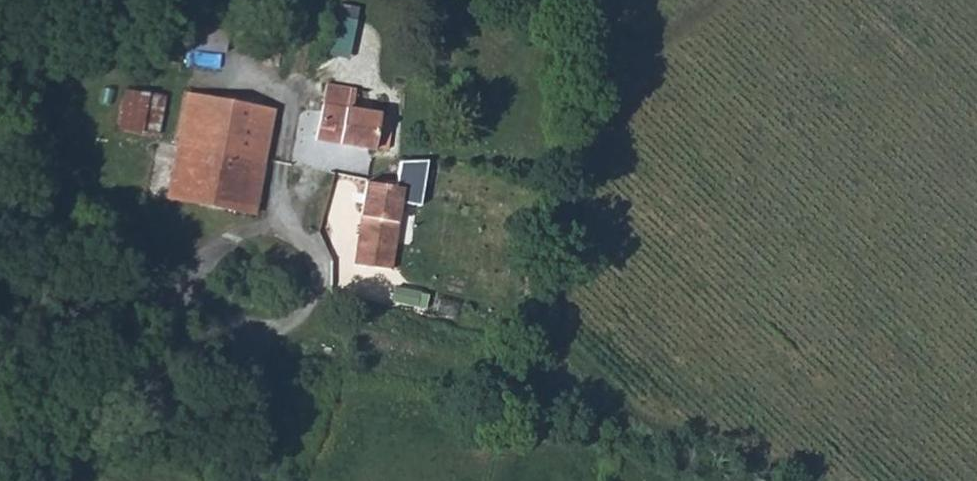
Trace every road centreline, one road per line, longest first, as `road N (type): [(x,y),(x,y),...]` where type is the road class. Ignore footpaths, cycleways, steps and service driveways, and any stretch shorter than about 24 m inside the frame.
road 1 (track): [(299,310),(329,335),(499,374),(776,480)]
road 2 (unclassified): [(0,275),(173,302),(267,330)]
road 3 (residential): [(267,330),(299,310),(316,263),(282,202),(284,160)]
road 4 (track): [(717,0),(649,51),(561,0)]
road 5 (track): [(284,160),(309,0)]
road 6 (unclassified): [(267,330),(257,480)]

